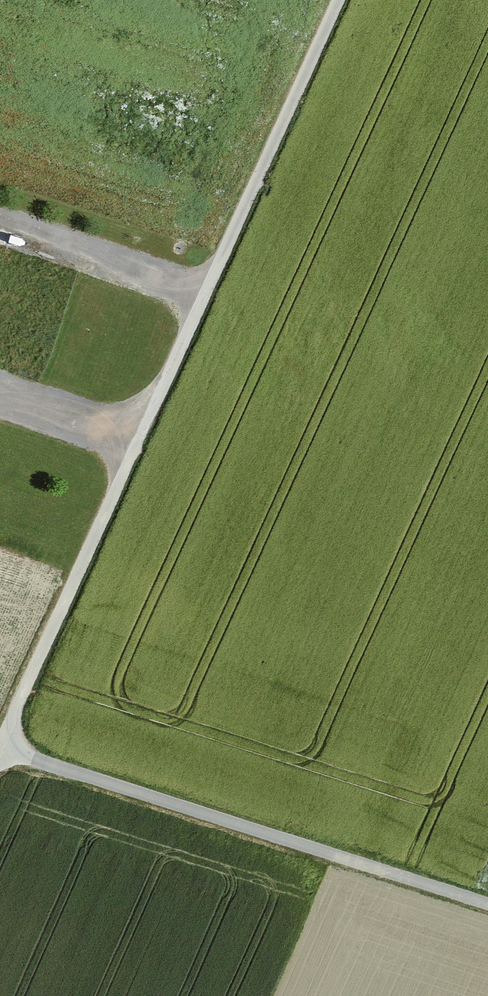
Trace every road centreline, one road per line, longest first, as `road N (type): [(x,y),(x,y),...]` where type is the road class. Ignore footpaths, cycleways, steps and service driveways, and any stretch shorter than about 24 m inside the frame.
road 1 (track): [(0,743),(338,0)]
road 2 (track): [(0,748),(487,906)]
road 3 (track): [(205,293),(0,223)]
road 4 (track): [(0,394),(136,445)]

